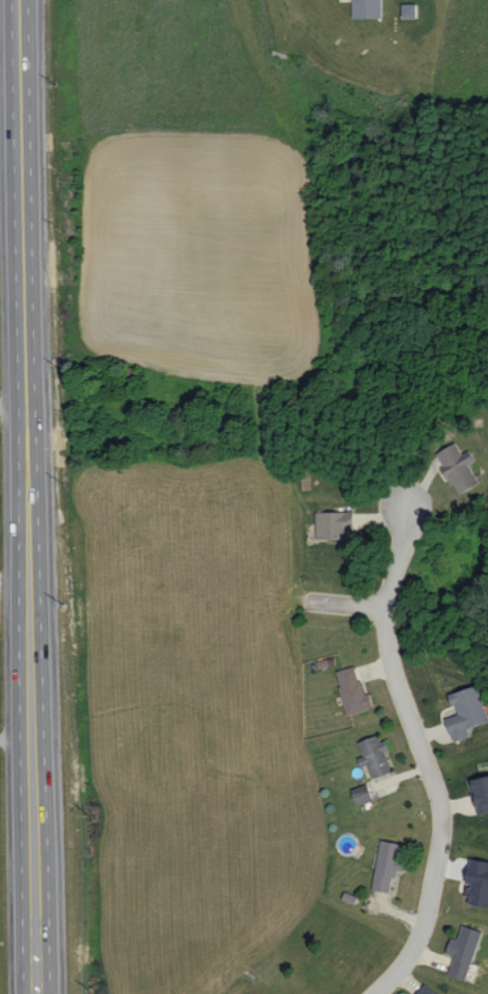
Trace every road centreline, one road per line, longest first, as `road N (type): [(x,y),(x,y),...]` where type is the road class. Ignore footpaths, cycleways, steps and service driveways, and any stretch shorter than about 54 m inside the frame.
road 1 (secondary): [(36,993),(15,0)]
road 2 (residential): [(363,993),(399,957),(421,889),(433,807),(415,725),(383,657),(383,591),(403,537),(397,503)]

